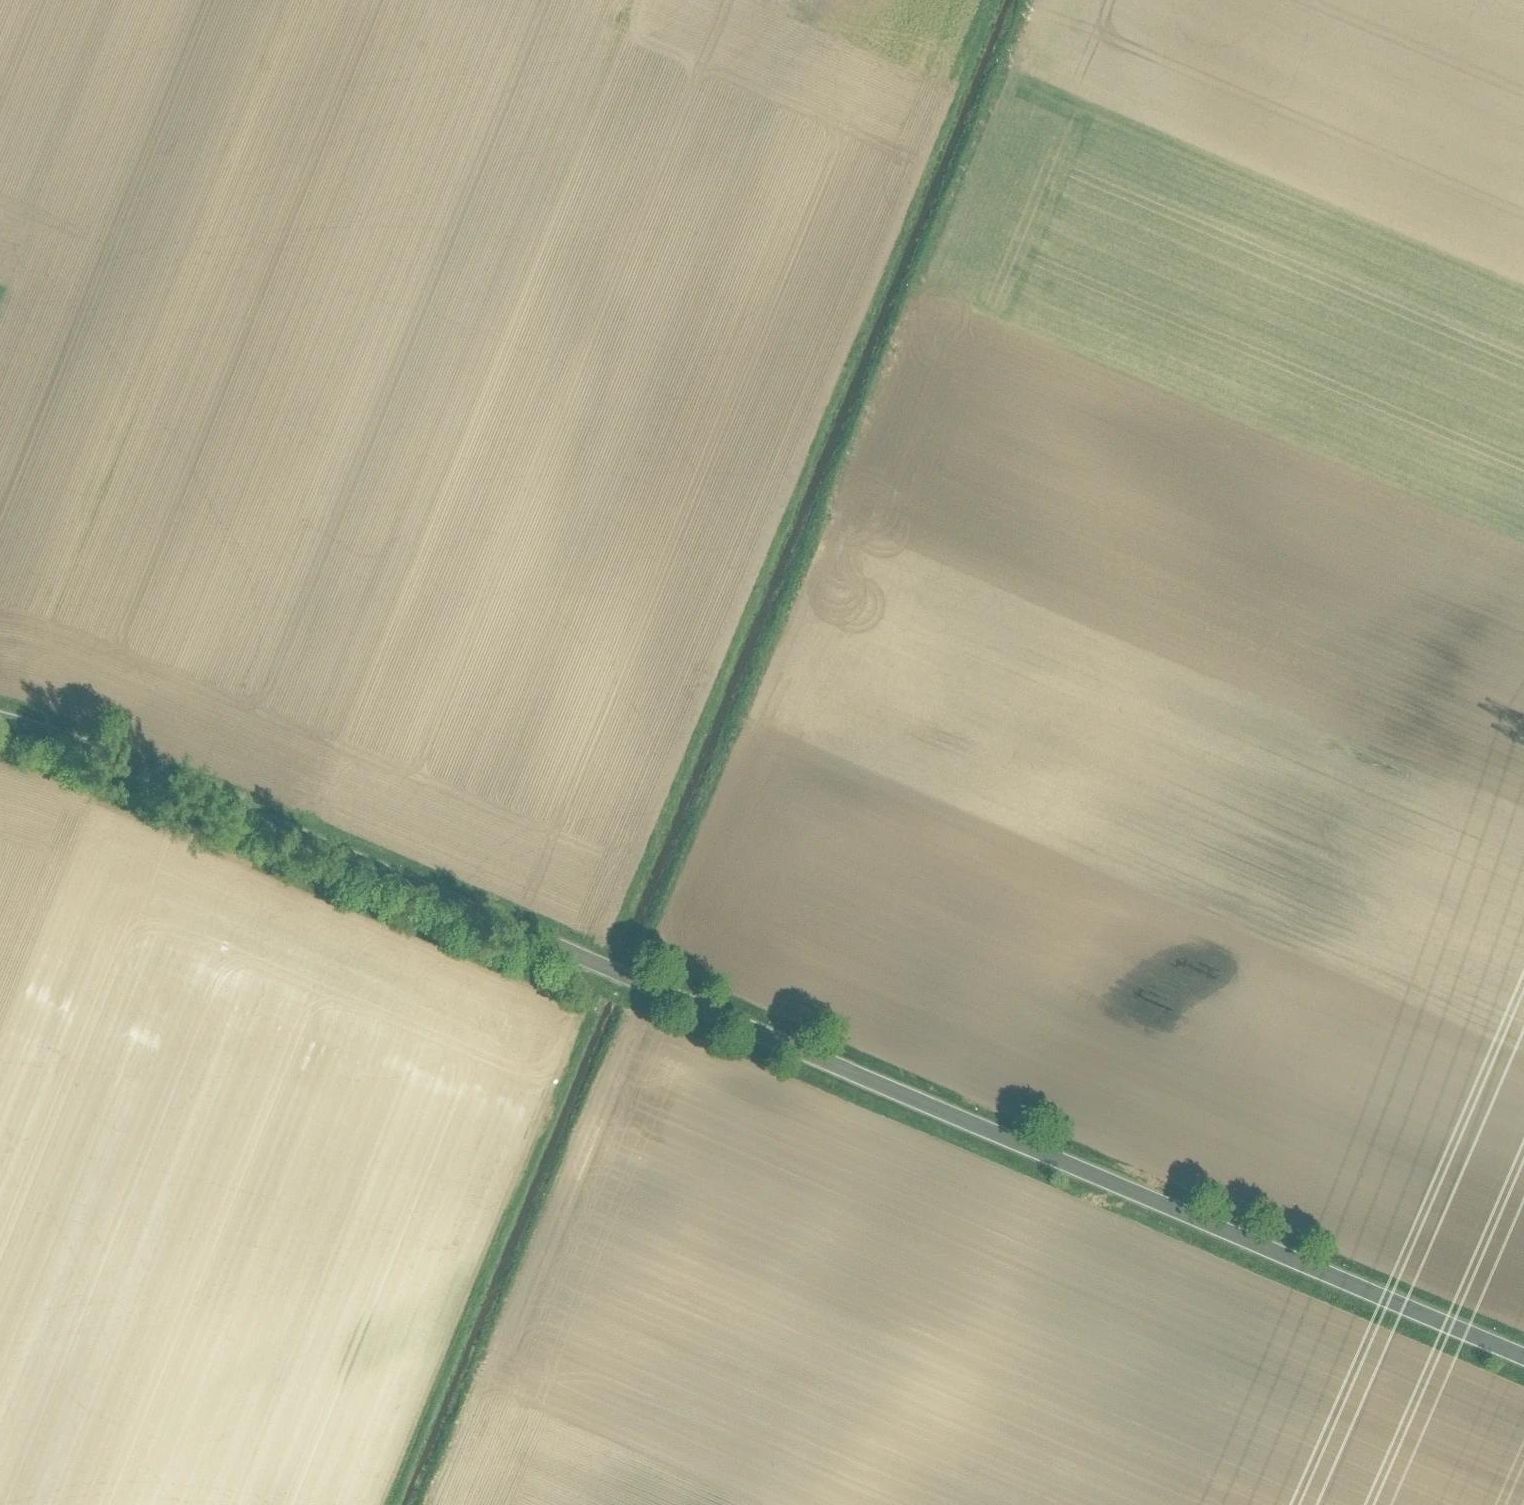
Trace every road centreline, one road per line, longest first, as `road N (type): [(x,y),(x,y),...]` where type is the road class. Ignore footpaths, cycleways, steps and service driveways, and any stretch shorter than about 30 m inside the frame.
road 1 (tertiary): [(1523,1362),(628,977),(62,745),(0,730)]

